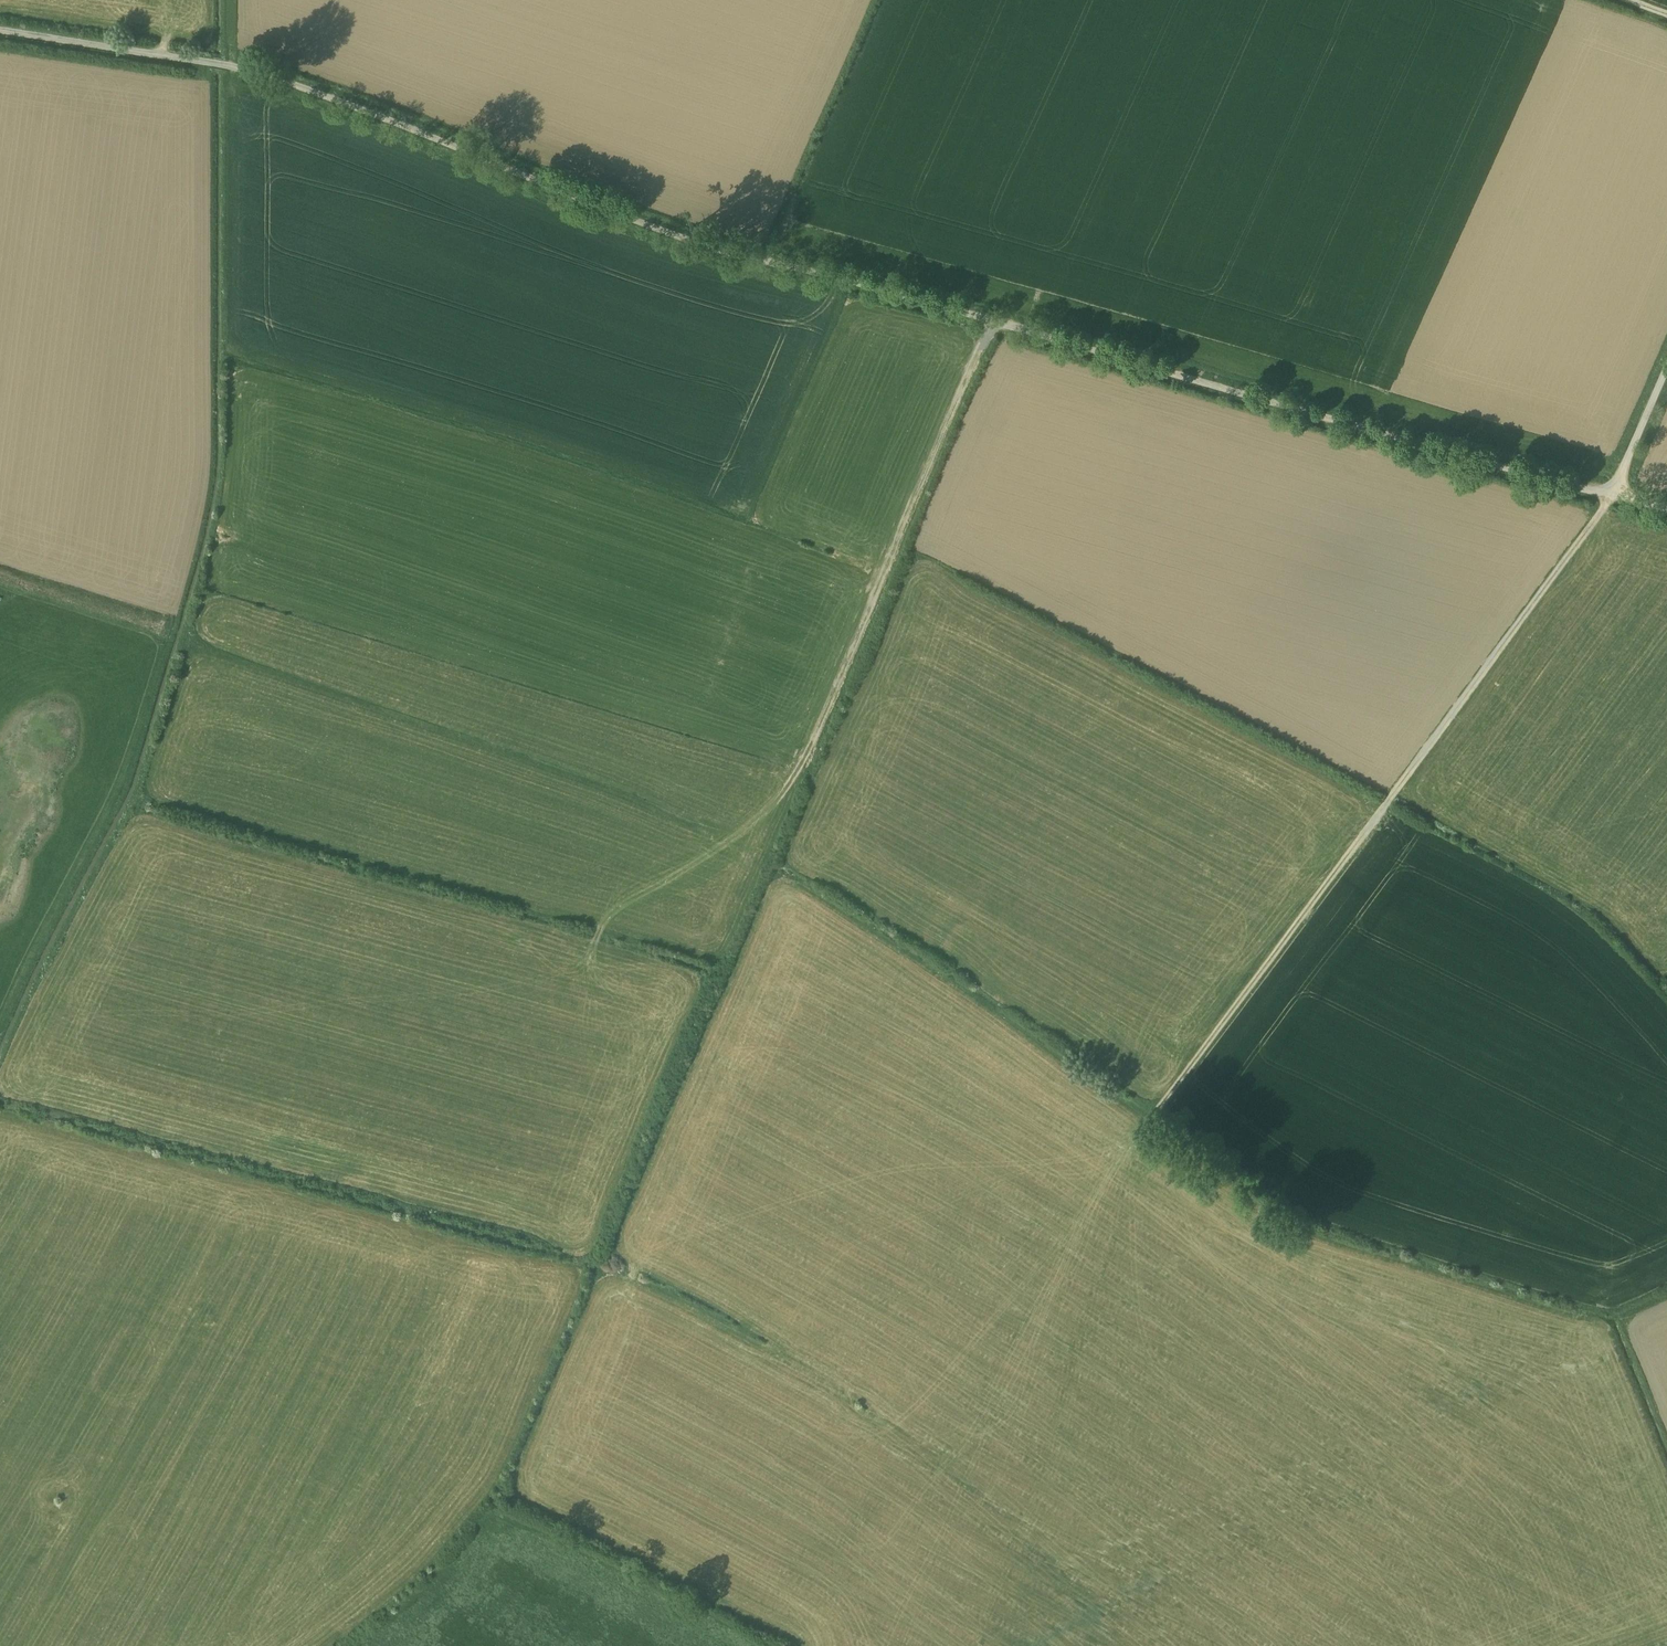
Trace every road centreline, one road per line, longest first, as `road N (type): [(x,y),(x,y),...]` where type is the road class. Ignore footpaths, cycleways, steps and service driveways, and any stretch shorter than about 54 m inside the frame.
road 1 (unclassified): [(0,31),(251,70),(676,236),(1613,492)]
road 2 (track): [(1613,492),(1147,1125)]
road 3 (unclassified): [(1613,492),(1666,366)]

